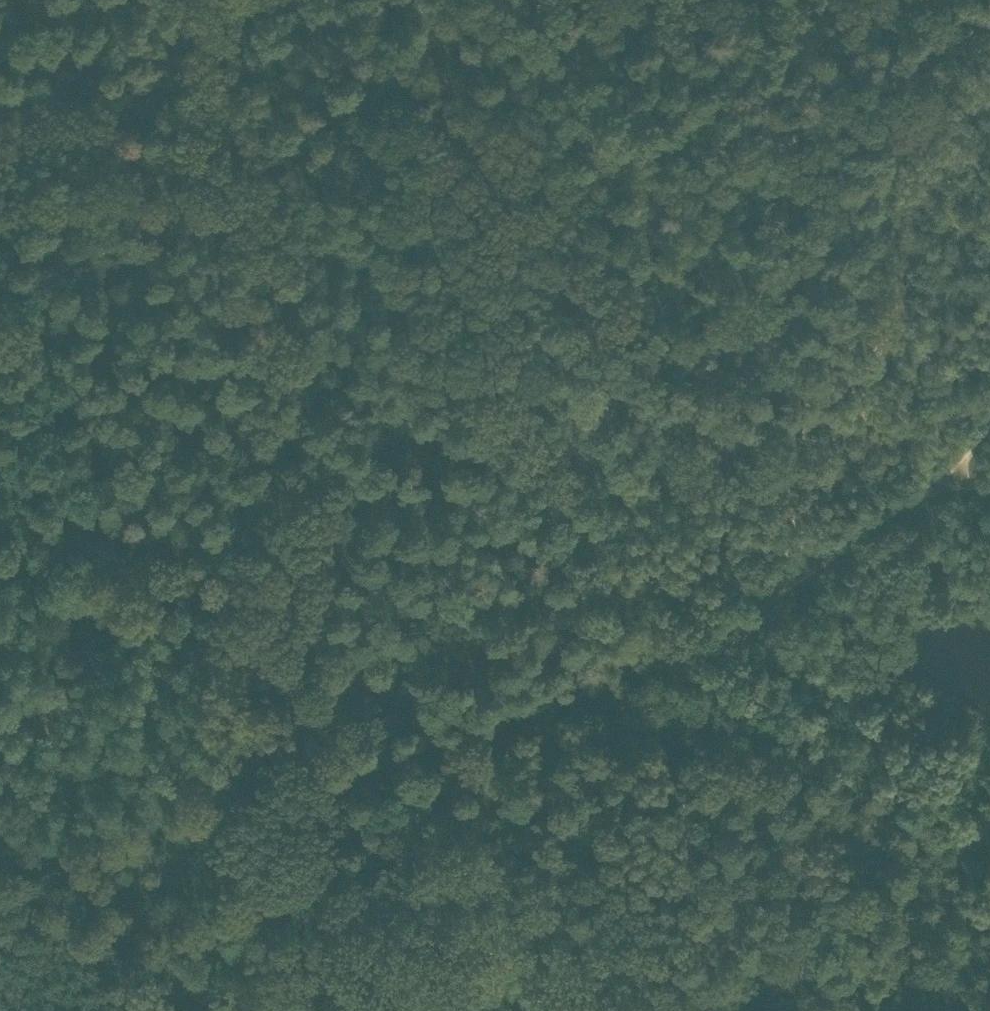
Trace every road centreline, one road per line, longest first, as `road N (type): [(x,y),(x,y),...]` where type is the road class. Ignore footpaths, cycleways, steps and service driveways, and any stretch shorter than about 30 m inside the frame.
road 1 (track): [(221,0),(316,803)]
road 2 (track): [(788,575),(948,483),(989,429)]
road 3 (track): [(316,803),(306,864),(306,1010)]

